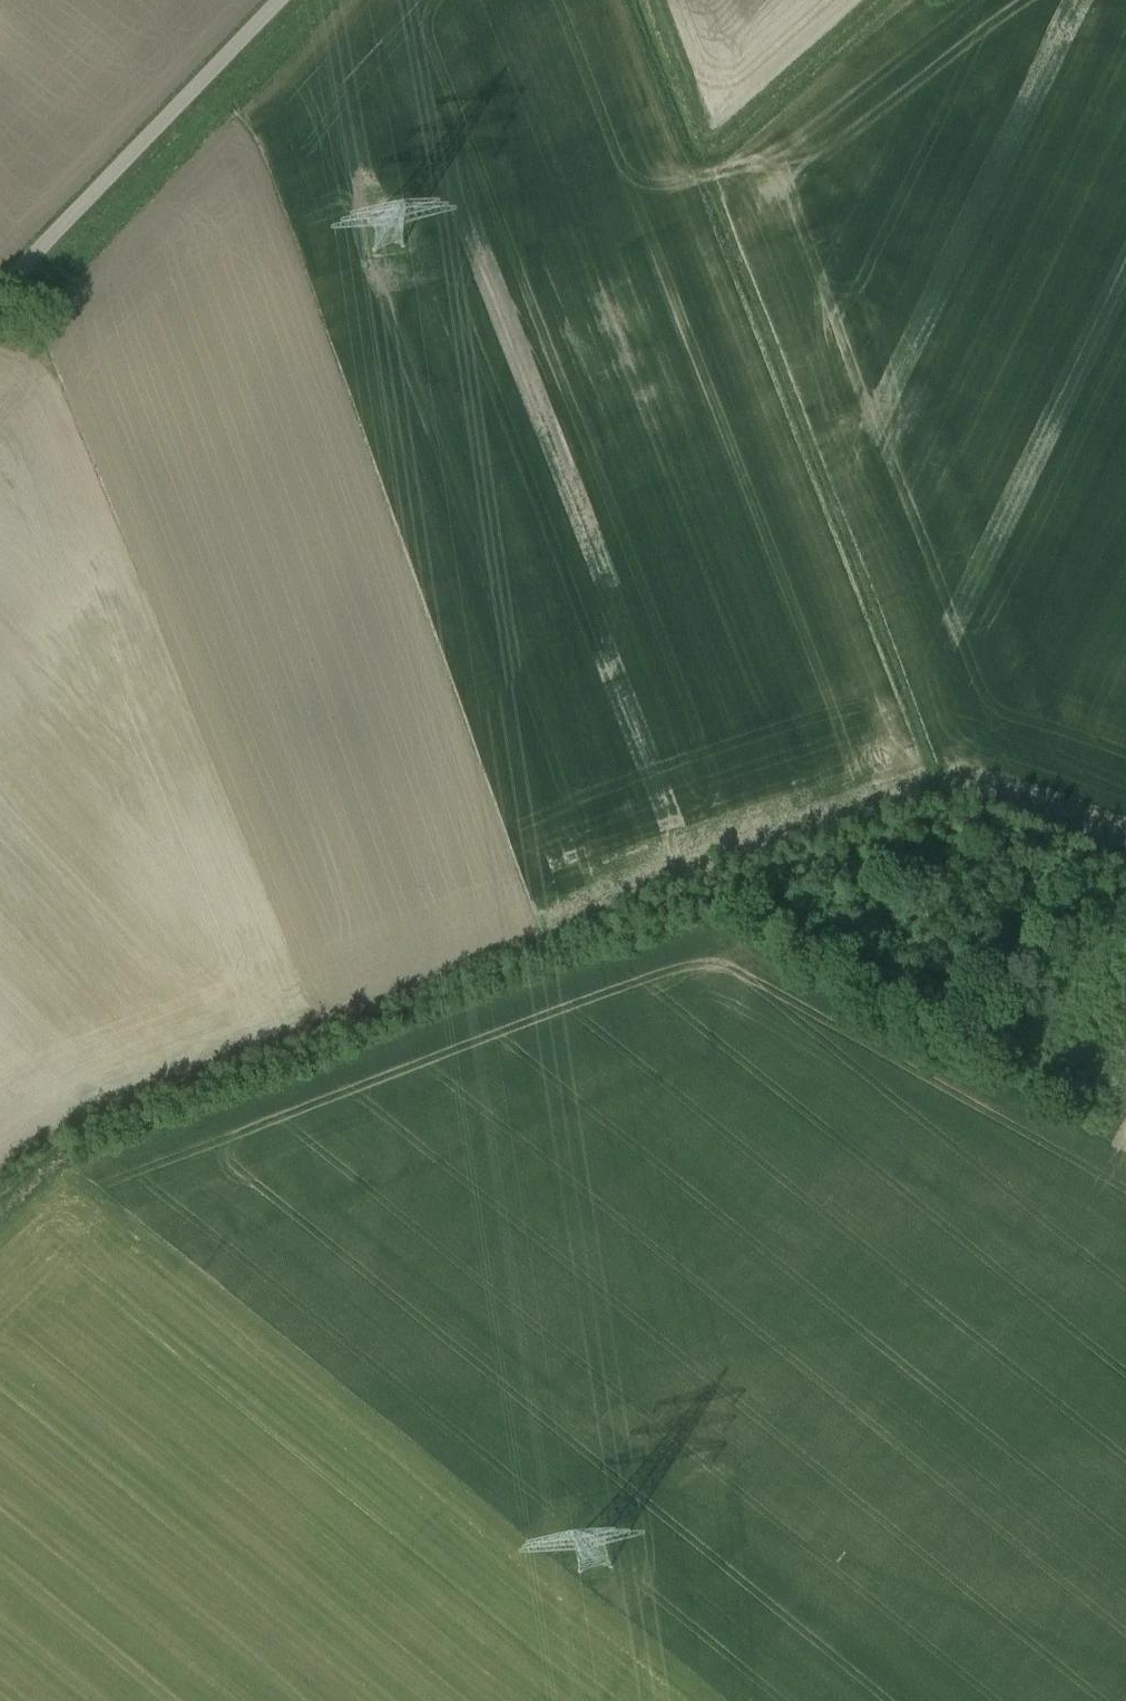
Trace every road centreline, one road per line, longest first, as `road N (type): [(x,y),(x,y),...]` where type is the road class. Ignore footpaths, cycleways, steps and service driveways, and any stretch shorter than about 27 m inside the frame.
road 1 (unclassified): [(0,292),(282,0)]

